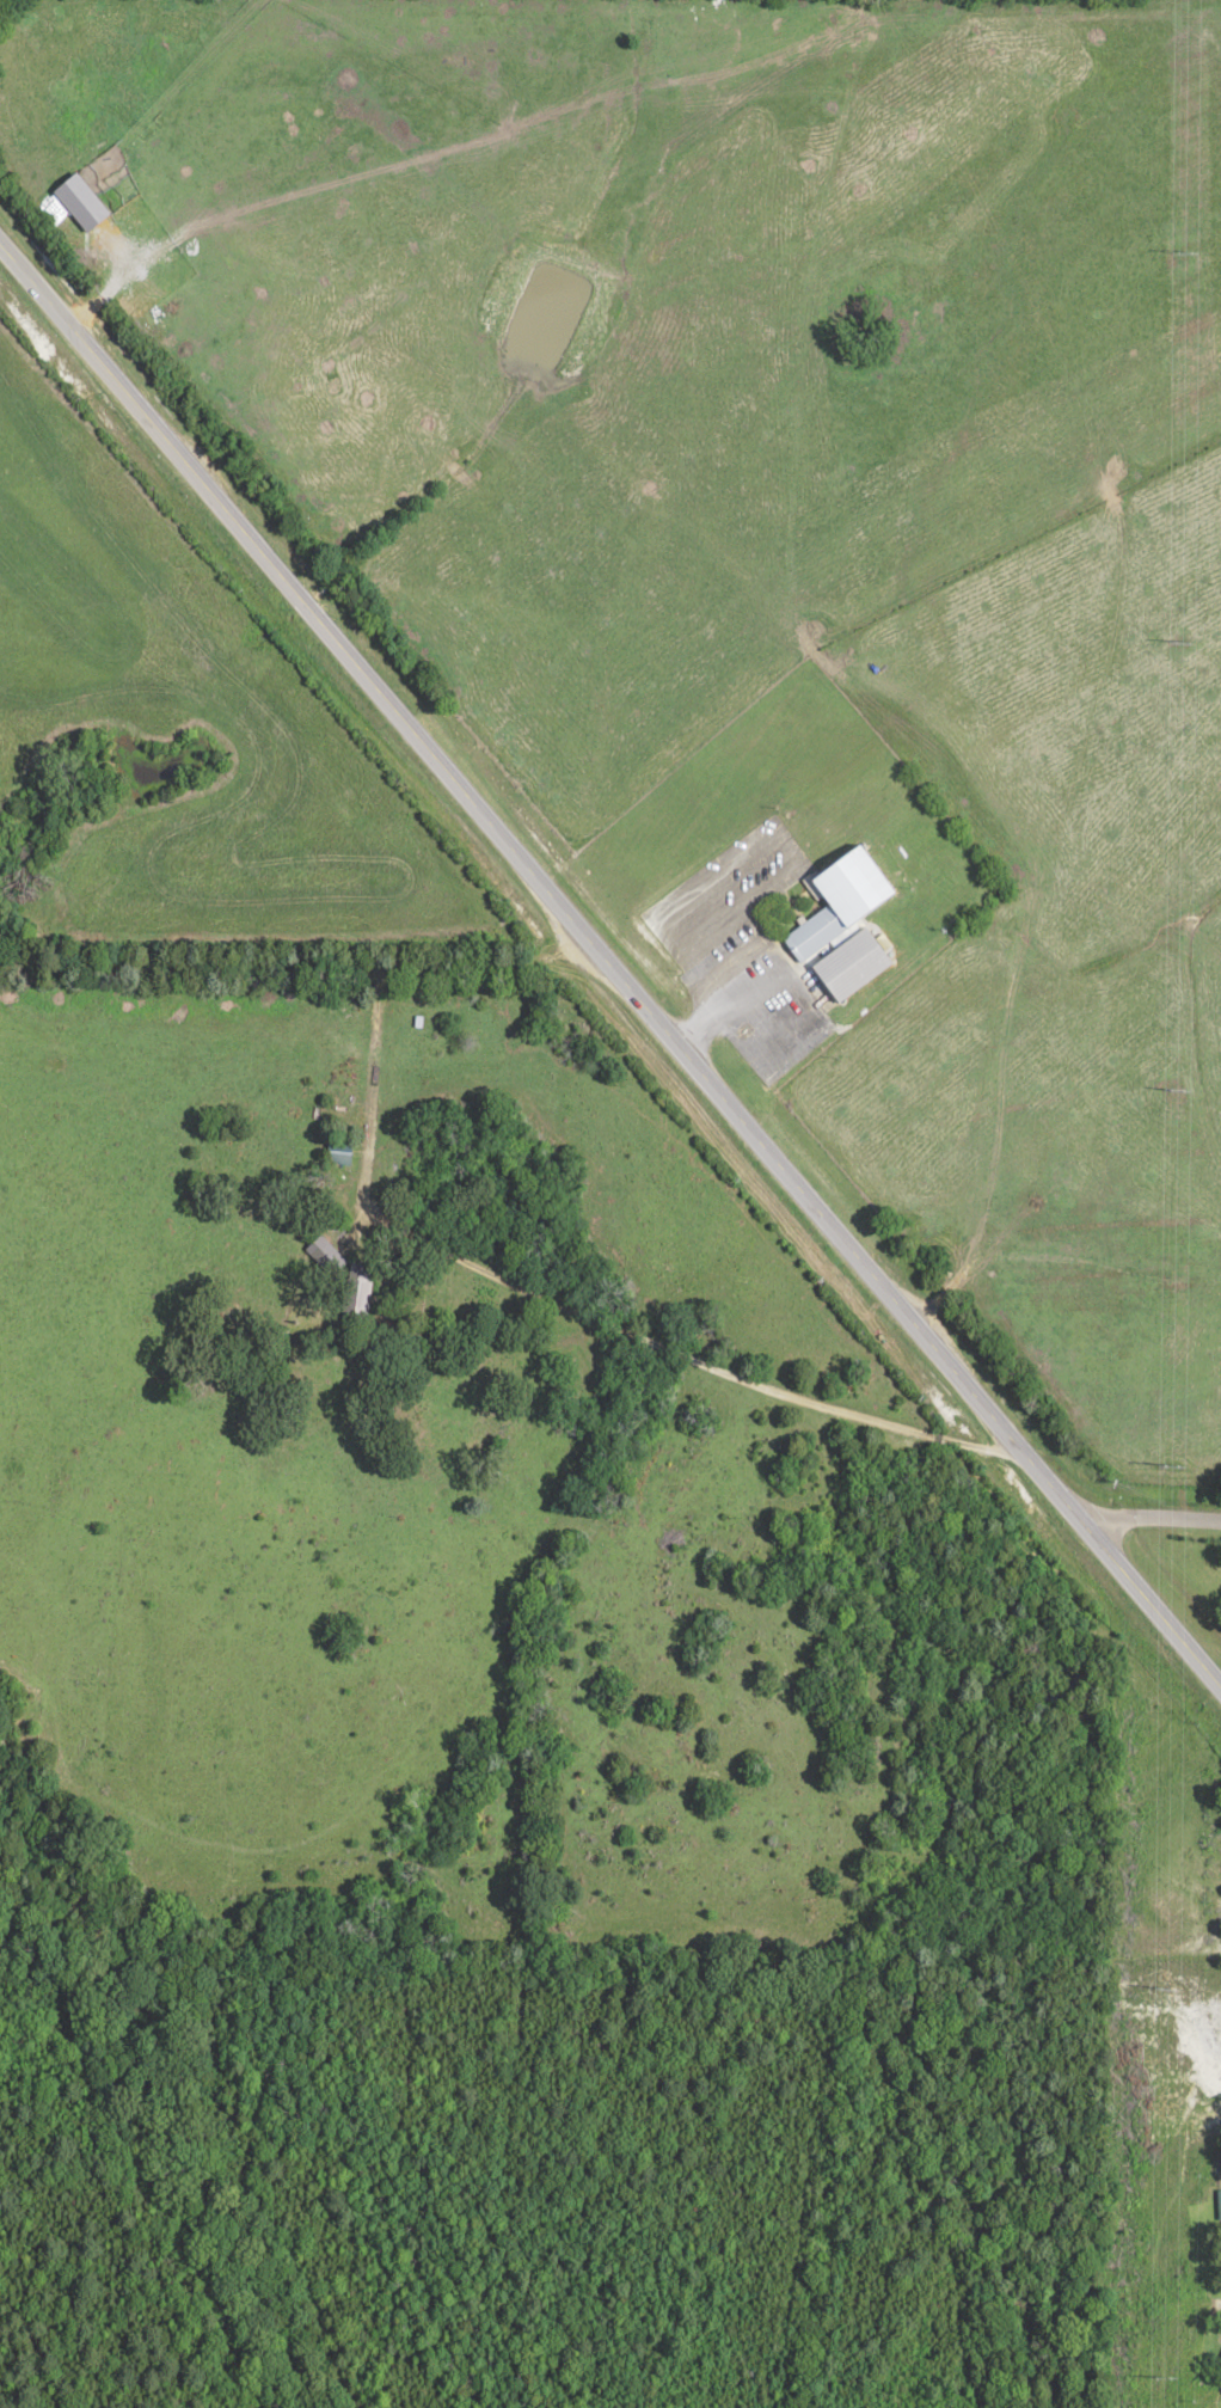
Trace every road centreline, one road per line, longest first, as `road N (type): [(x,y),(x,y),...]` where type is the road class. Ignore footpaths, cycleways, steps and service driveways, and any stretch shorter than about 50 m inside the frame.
road 1 (secondary): [(0,246),(1220,1690)]
road 2 (residential): [(1084,1522),(1220,1525)]

